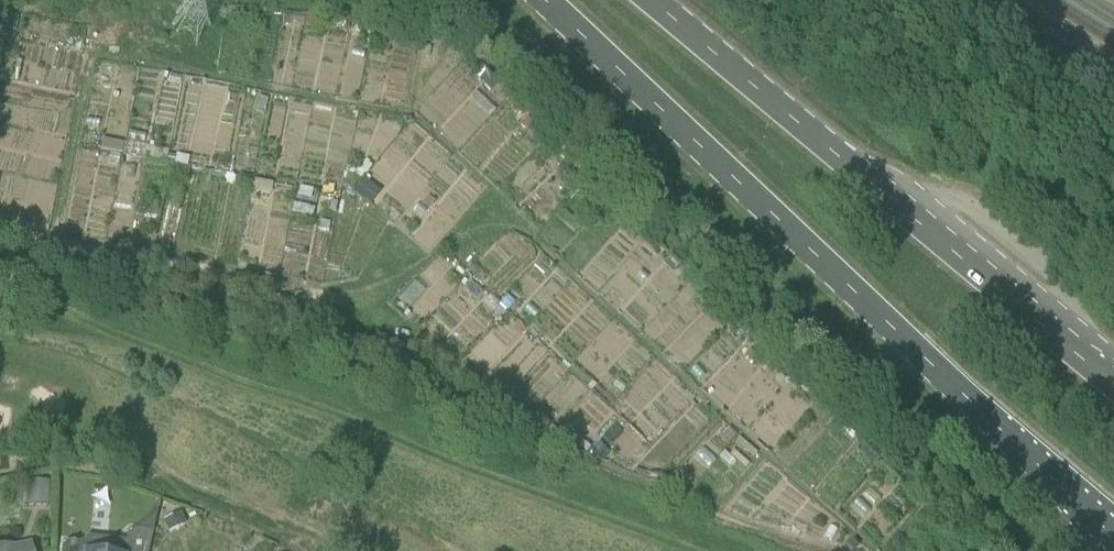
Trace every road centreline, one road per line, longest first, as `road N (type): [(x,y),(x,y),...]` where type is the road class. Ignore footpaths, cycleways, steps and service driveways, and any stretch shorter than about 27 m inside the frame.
road 1 (secondary): [(543,0),(1113,536)]
road 2 (secondary): [(1113,384),(651,0)]
road 3 (track): [(0,279),(86,249),(289,290),(356,313)]

